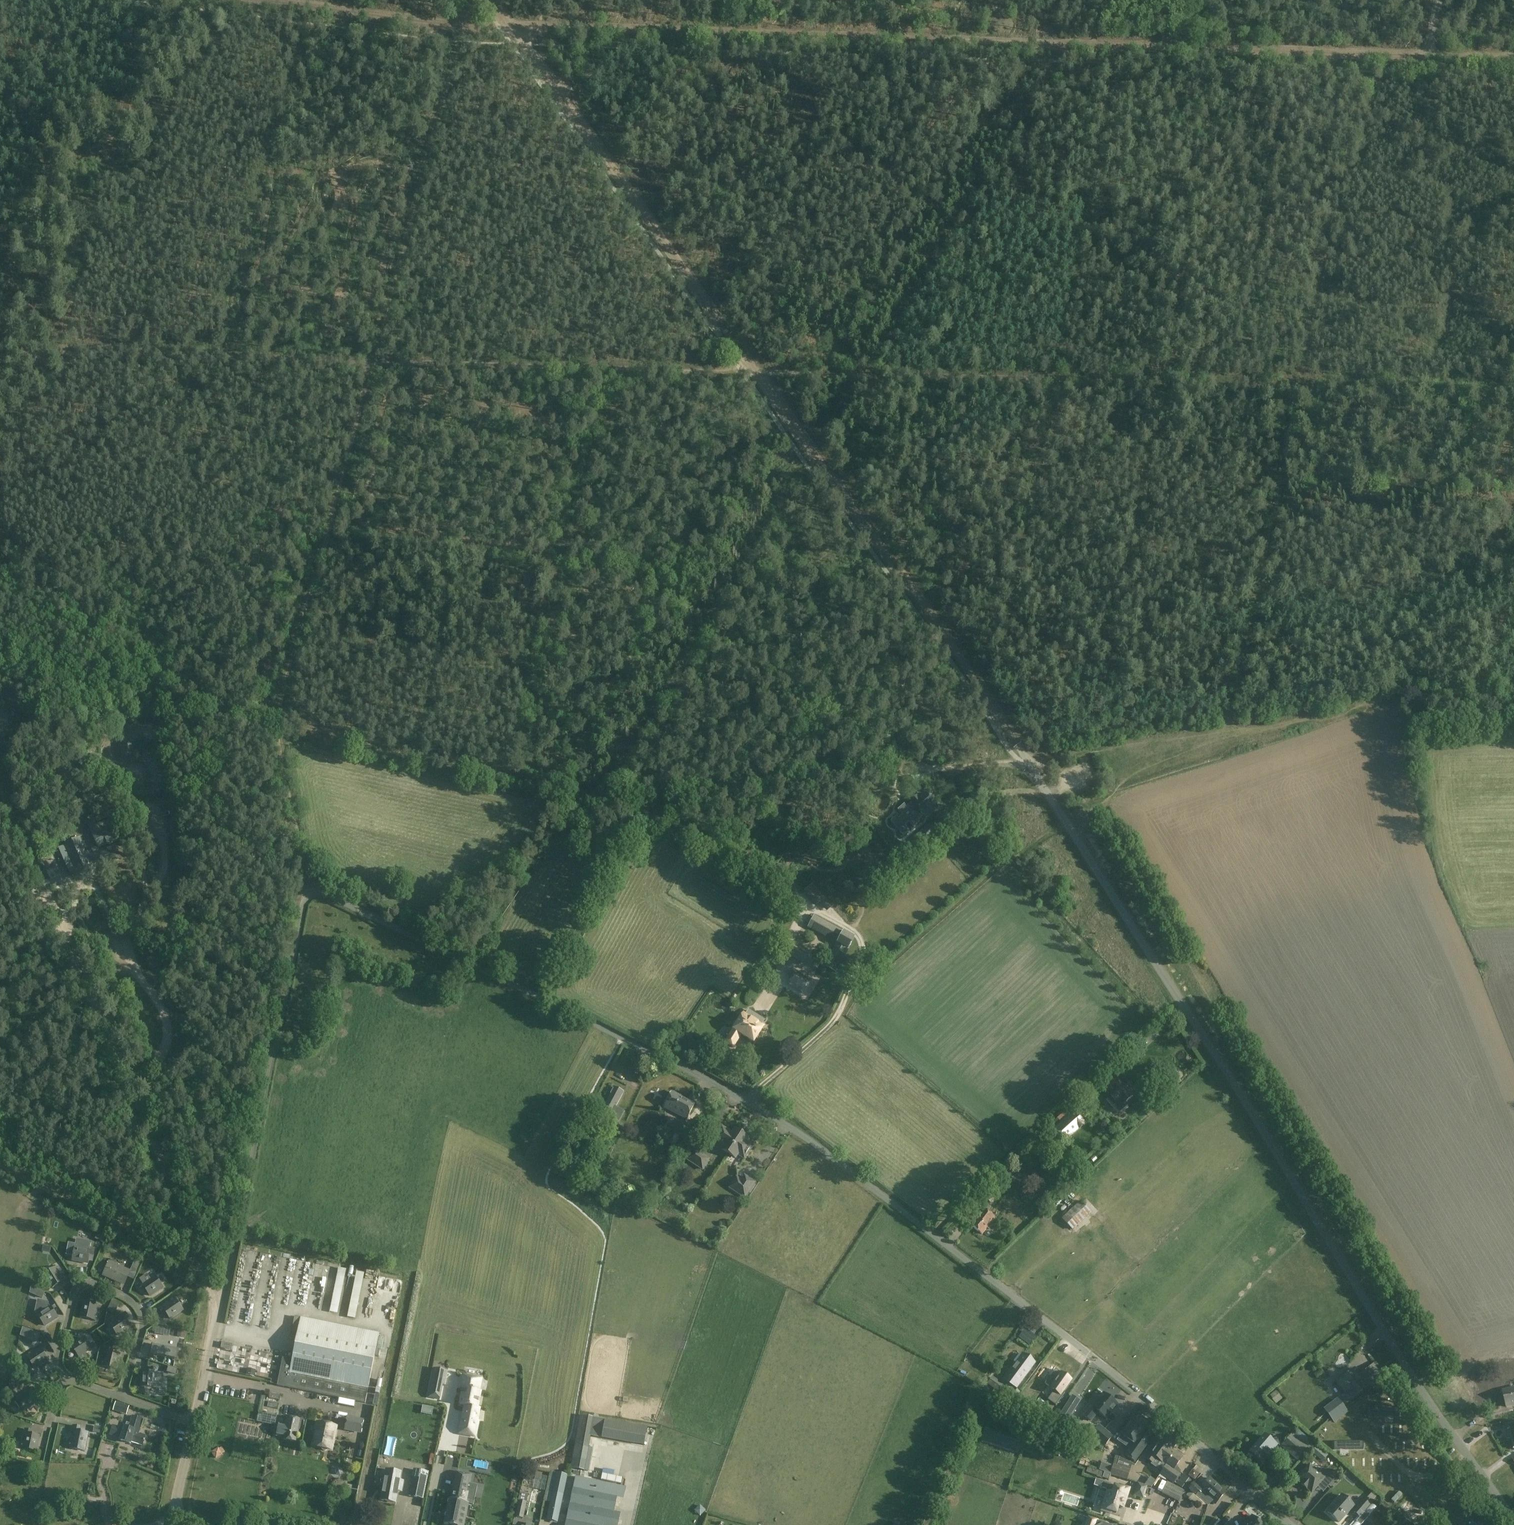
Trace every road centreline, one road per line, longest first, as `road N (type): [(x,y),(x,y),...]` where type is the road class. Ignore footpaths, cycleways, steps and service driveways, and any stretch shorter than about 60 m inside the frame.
road 1 (unclassified): [(1295,1524),(1032,1311),(785,1124),(551,1000),(320,893),(302,906),(216,1318)]
road 2 (track): [(515,28),(1513,58)]
road 3 (unclassified): [(1513,1519),(1425,1395),(1030,765)]
road 4 (track): [(754,372),(1300,387)]
road 5 (track): [(754,372),(515,28)]
road 6 (track): [(1069,44),(864,375)]
road 7 (track): [(0,350),(373,362)]
road 8 (track): [(373,362),(742,371)]
road 9 (track): [(310,895),(273,731),(325,544)]
road 10 (track): [(1300,387),(1226,729)]
road 11 (track): [(462,27),(373,362)]
road 12 (track): [(272,1055),(64,1144),(0,1148)]
road 13 (track): [(1226,729),(1405,696),(1487,699)]
road 14 (track): [(260,0),(515,28)]
road 15 (track): [(1030,765),(890,564)]
road 16 (track): [(890,564),(754,372)]
road 17 (unclassified): [(206,1272),(0,1166)]
road 18 (track): [(1300,387),(1513,392)]
road 19 (unclassified): [(176,1524),(216,1318)]
road 20 (track): [(1226,729),(1085,747),(1030,765)]
road 21 (track): [(373,362),(325,544)]
road 22 (track): [(1030,765),(908,771),(893,802)]
road 23 (track): [(1513,560),(1487,699)]

